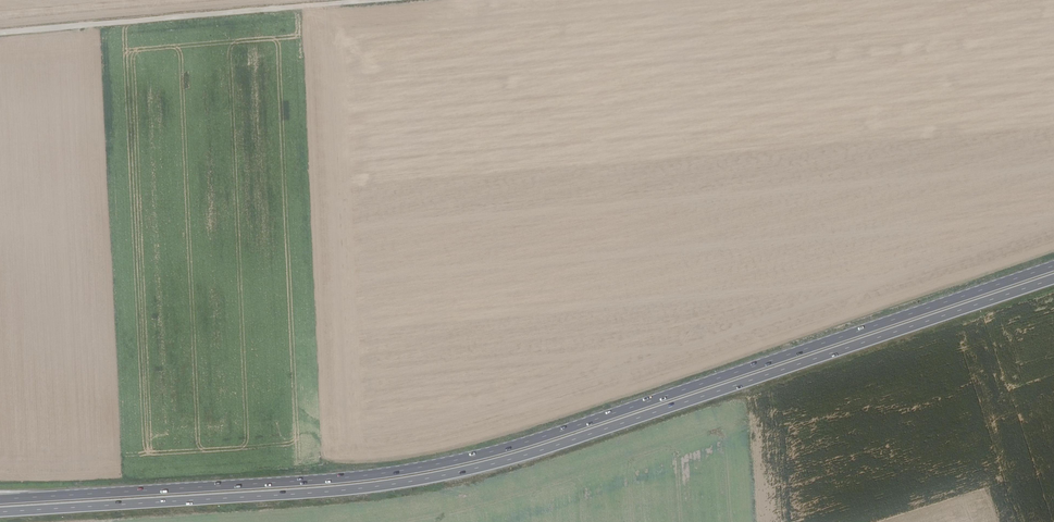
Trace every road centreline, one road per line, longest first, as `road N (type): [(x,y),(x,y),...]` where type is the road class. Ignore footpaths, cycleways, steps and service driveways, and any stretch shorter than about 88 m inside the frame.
road 1 (trunk): [(1053,266),(470,457),(355,476),(0,499)]
road 2 (trunk): [(0,512),(356,489),(472,469),(1053,279)]
road 3 (track): [(0,32),(396,0)]

